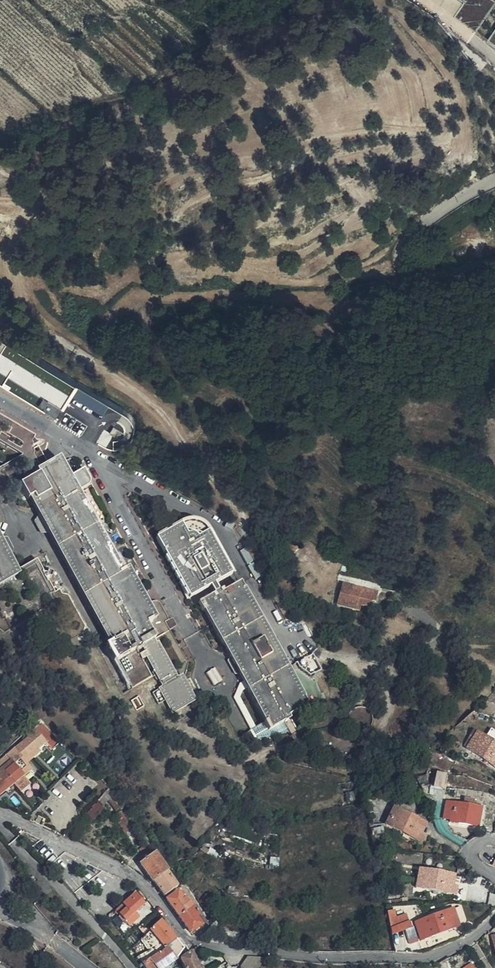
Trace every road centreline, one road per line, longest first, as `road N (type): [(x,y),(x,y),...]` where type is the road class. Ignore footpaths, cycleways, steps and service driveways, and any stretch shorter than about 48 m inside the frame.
road 1 (residential): [(0,814),(141,882),(192,948),(440,958),(494,920)]
road 2 (residential): [(0,402),(215,525),(282,640),(329,657)]

